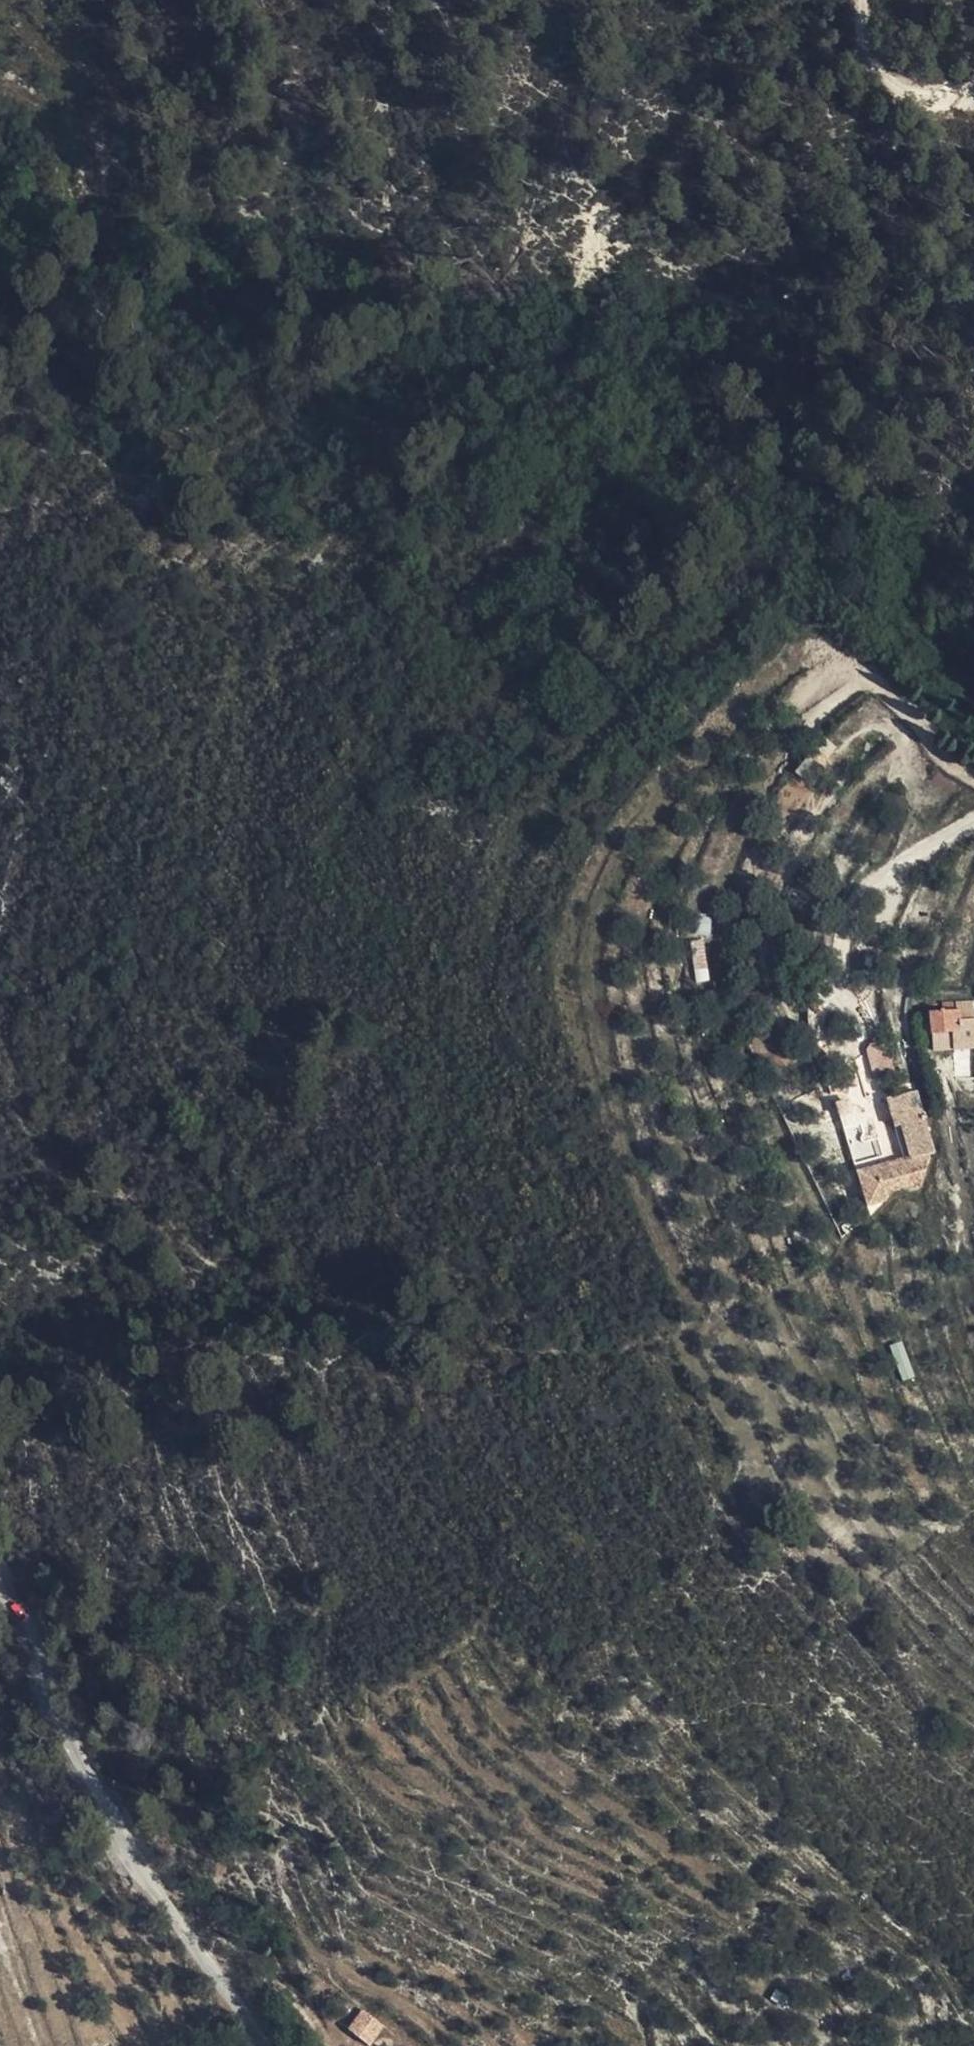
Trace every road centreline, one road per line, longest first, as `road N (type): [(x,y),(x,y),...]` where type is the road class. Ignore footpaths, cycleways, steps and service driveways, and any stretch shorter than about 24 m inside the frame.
road 1 (unclassified): [(265,2045),(104,1809),(24,1627),(0,1594)]
road 2 (track): [(973,824),(864,892),(843,932),(856,1074)]

